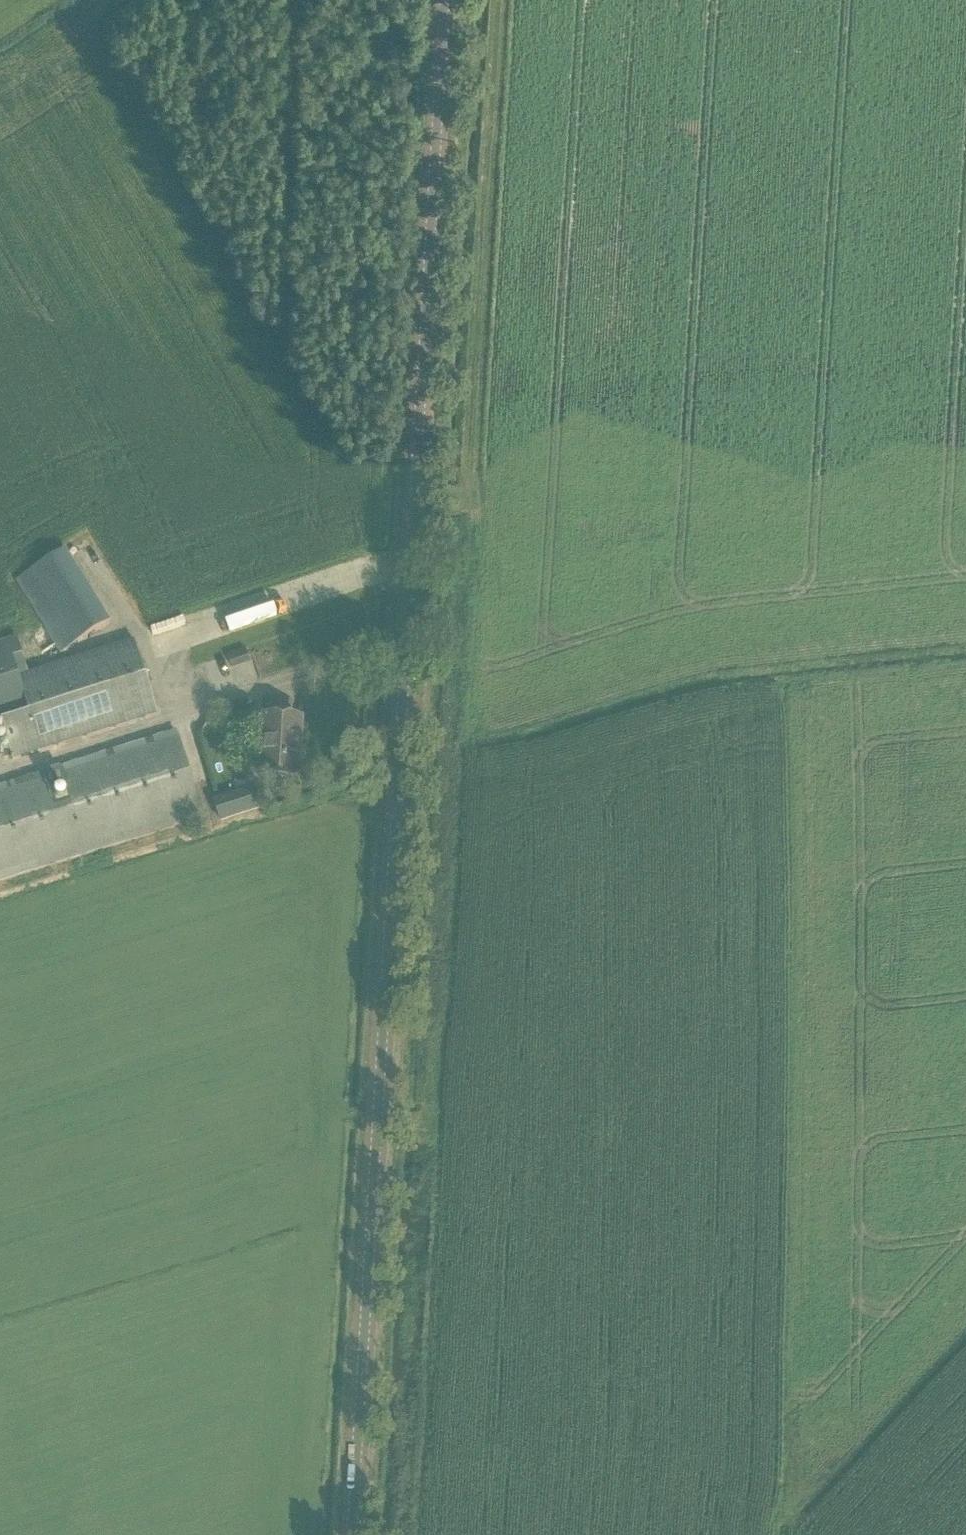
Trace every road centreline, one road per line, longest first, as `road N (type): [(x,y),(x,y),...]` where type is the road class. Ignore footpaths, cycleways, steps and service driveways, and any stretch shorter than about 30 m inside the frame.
road 1 (tertiary): [(351,1534),(446,0)]

